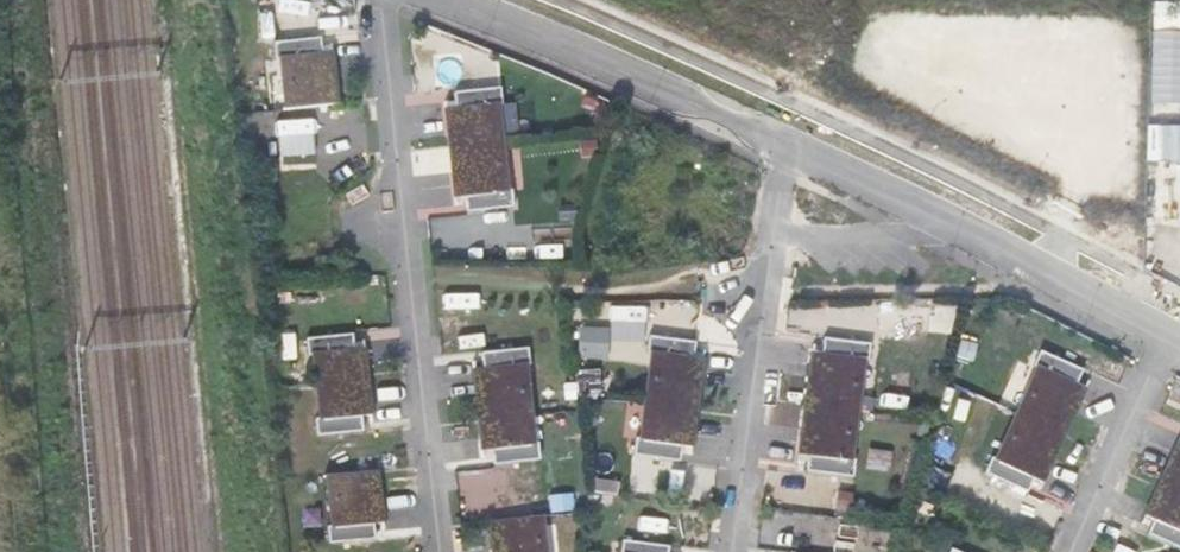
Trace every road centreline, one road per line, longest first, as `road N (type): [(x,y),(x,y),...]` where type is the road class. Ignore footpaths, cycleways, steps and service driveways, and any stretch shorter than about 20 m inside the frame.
road 1 (residential): [(386,0),(439,551)]
road 2 (residential): [(1166,336),(784,150)]
road 3 (residential): [(784,150),(731,551)]
road 4 (residential): [(784,150),(445,0)]
road 5 (residential): [(1166,336),(1068,551)]

